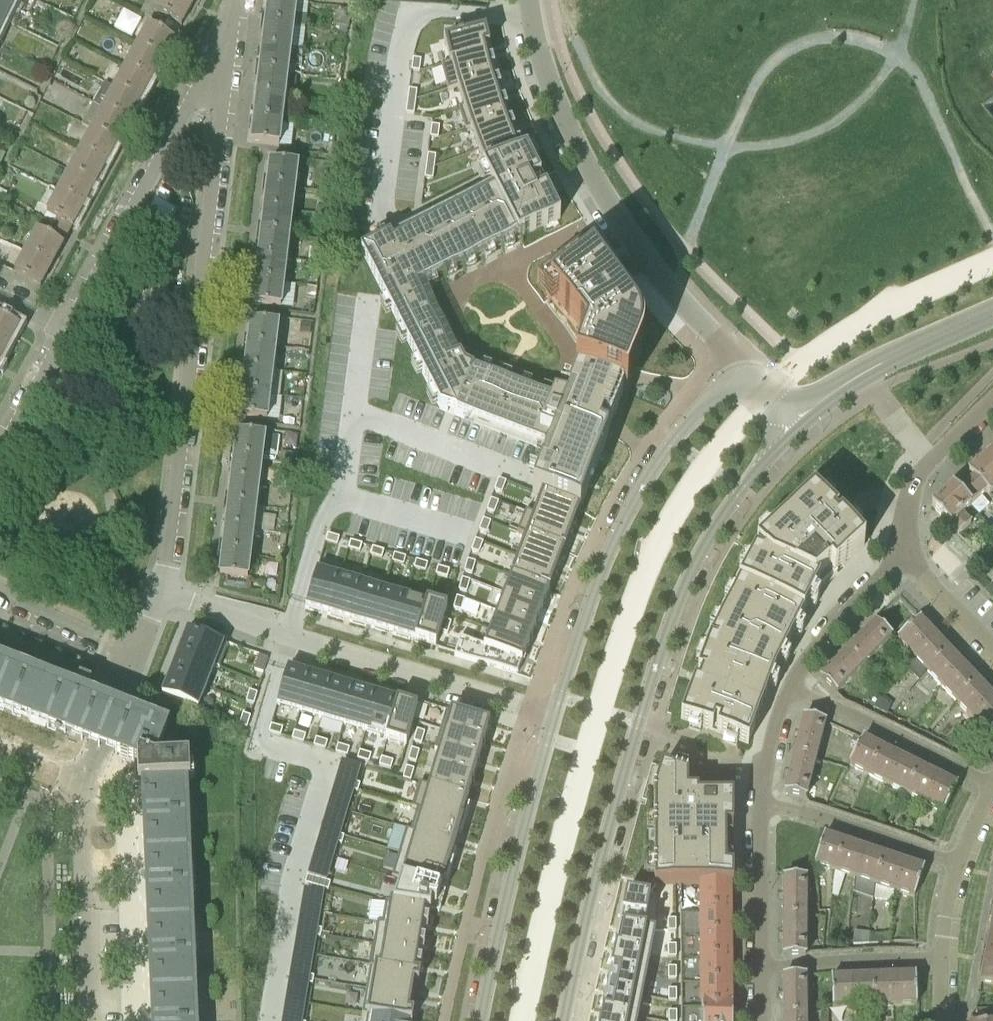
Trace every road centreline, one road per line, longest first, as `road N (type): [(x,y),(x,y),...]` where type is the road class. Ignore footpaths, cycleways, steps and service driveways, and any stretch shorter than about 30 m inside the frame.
road 1 (motorway): [(942,0),(681,406),(602,588),(556,719),(485,1020)]
road 2 (motorway): [(534,1020),(607,719),(686,522),(796,322),(992,24)]
road 3 (trunk): [(737,263),(602,571),(551,718),(480,1020)]
road 4 (residential): [(563,1020),(605,838),(680,595),(716,523),(801,421)]
road 5 (trunk): [(538,1020),(610,725),(685,534)]
road 6 (residential): [(162,592),(221,88)]
road 7 (trunk): [(685,534),(744,429),(853,280),(992,137)]
road 8 (trunk): [(685,534),(914,264),(992,184)]
road 9 (residential): [(755,378),(670,292),(616,217),(558,104),(531,0)]
road 10 (residential): [(555,717),(162,592)]
road 11 (residential): [(755,378),(710,400),(660,459),(593,595),(555,717)]
road 12 (residential): [(555,717),(479,1020)]
road 13 (trunk): [(891,0),(737,263)]
road 14 (residential): [(221,88),(173,115),(65,325)]
road 15 (trunk): [(835,0),(791,99),(737,263)]
road 16 (residential): [(90,1020),(87,785)]
road 17 (residential): [(992,784),(824,700),(786,690)]
road 18 (residential): [(801,421),(867,370),(992,311)]
road 19 (residential): [(959,866),(760,804)]
road 20 (residential): [(758,968),(940,964)]
road 21 (residential): [(786,690),(822,636),(897,554)]
road 22 (residential): [(758,968),(760,804)]
road 23 (residential): [(140,652),(0,589)]
road 24 (residential): [(65,325),(0,455)]
road 25 (residential): [(87,785),(140,652)]
road 26 (residential): [(992,646),(897,554)]

